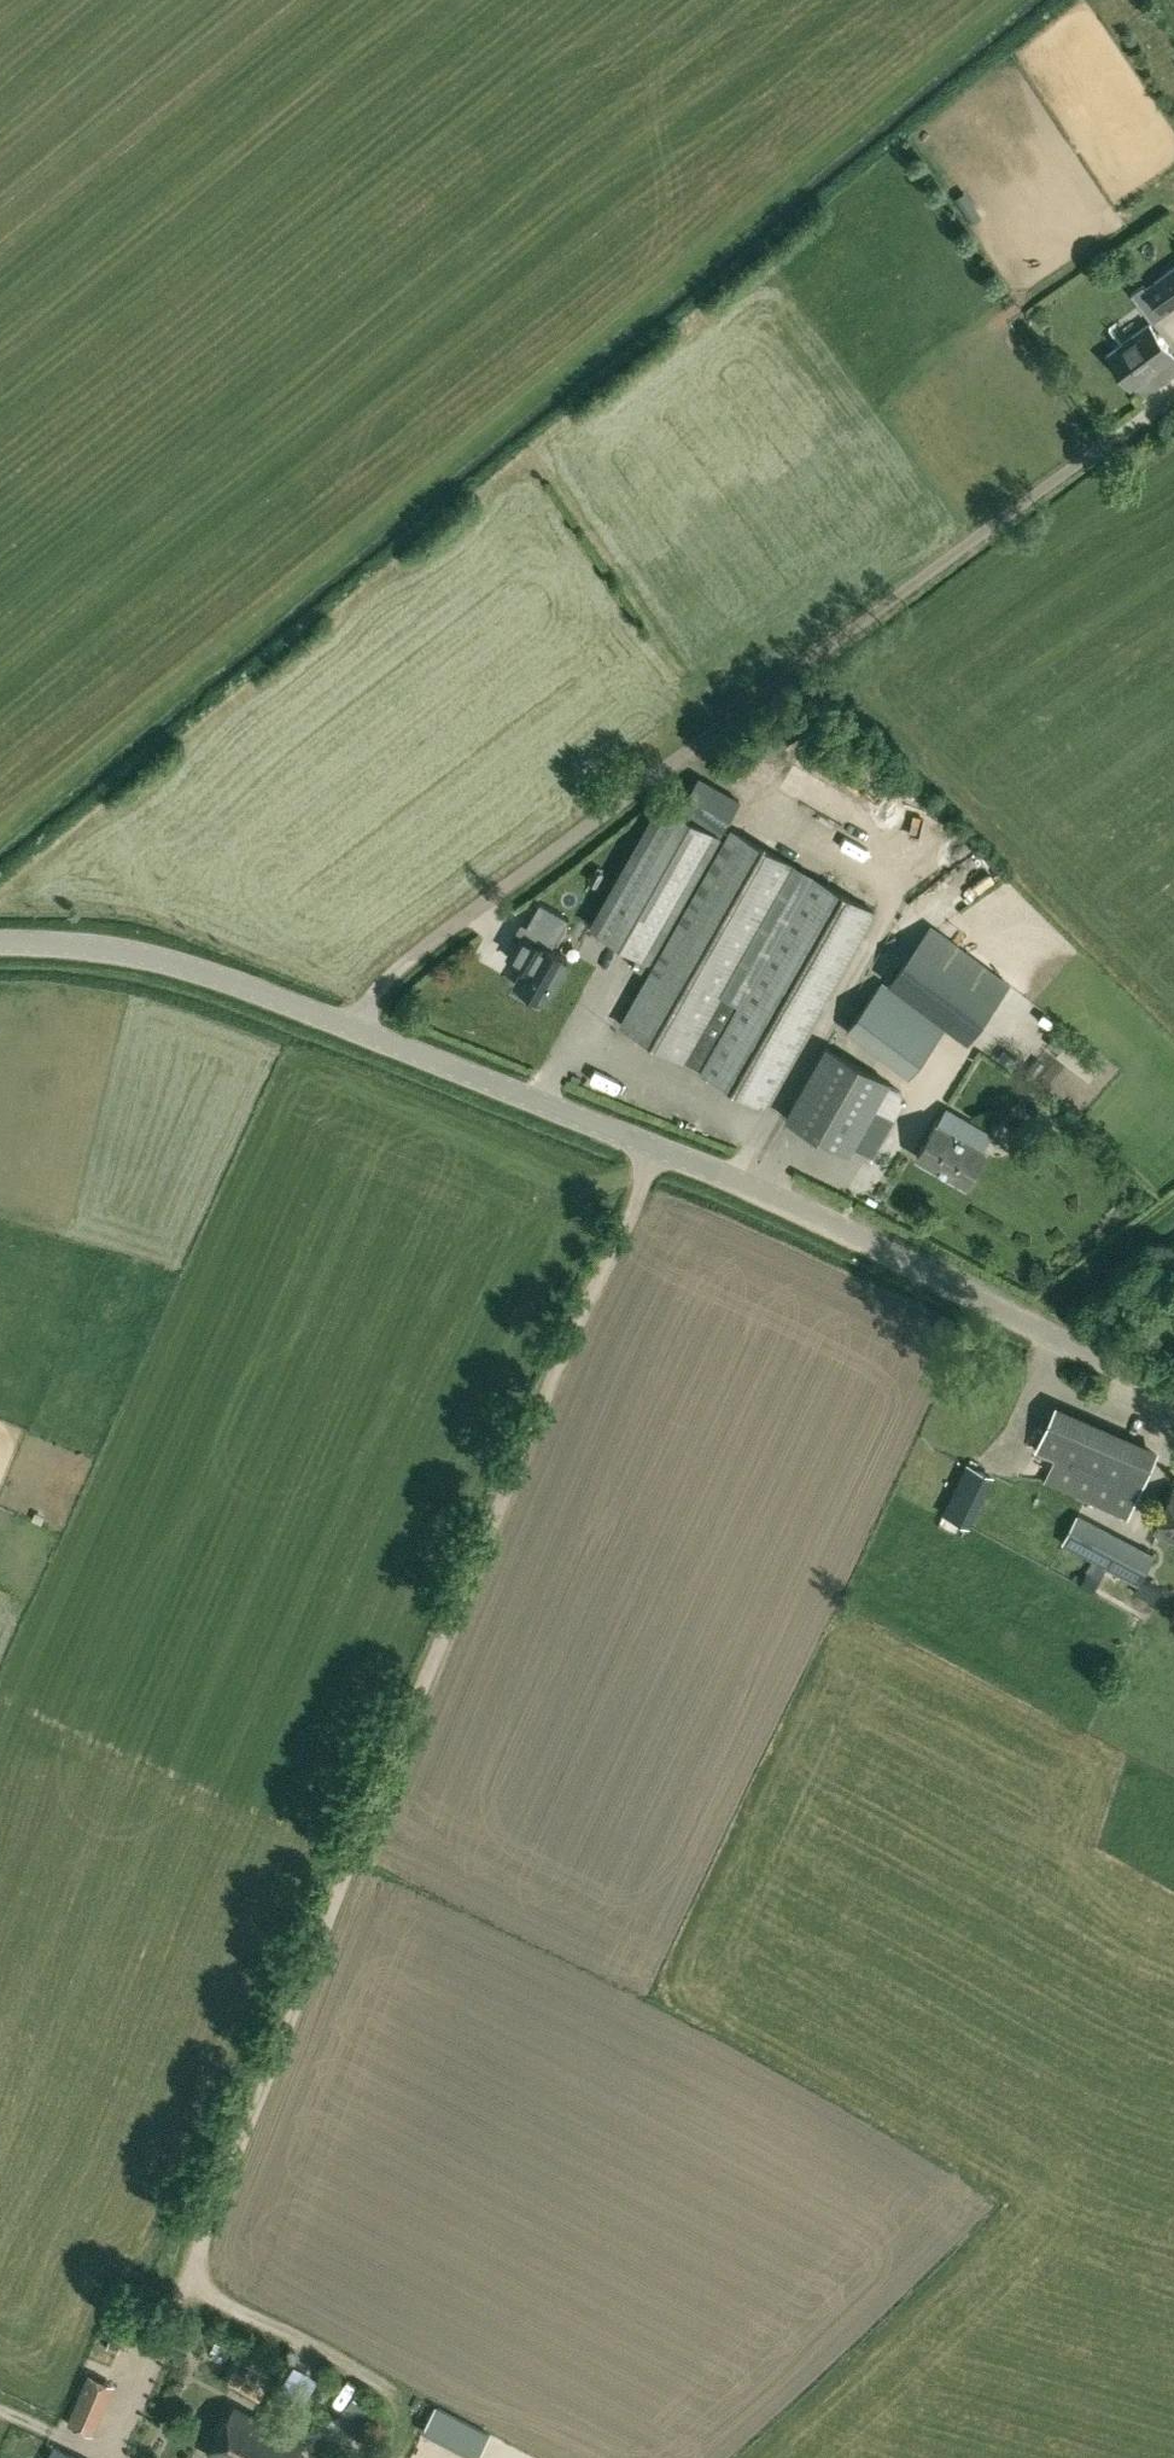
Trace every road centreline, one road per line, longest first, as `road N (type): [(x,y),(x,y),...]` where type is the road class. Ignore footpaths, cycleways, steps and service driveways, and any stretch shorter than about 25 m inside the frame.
road 1 (unclassified): [(1173,1398),(654,1147),(349,1024),(113,944),(0,939)]

